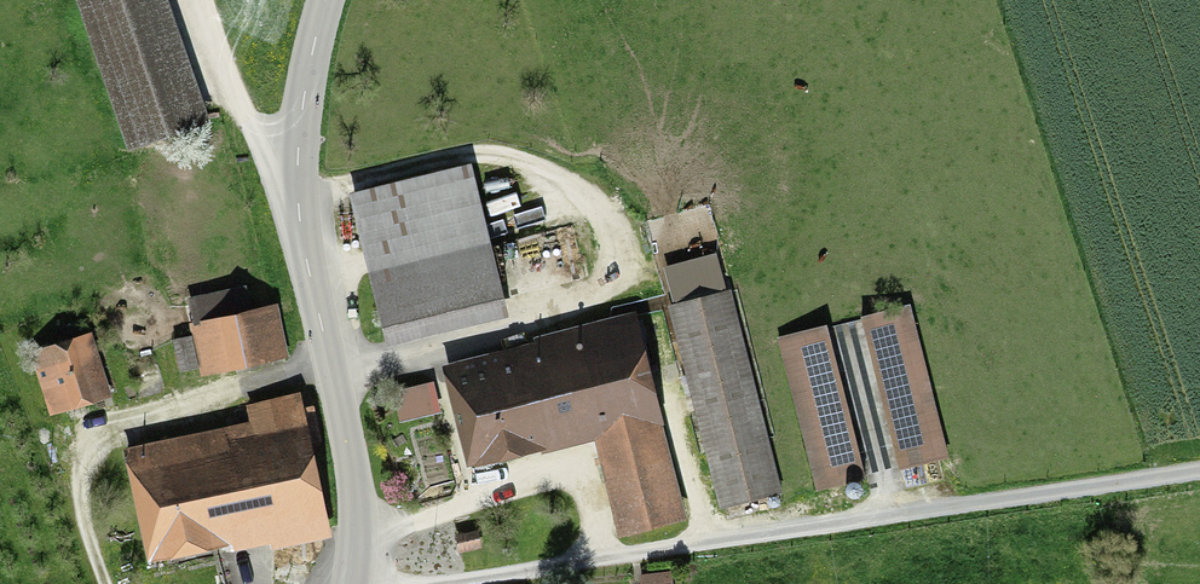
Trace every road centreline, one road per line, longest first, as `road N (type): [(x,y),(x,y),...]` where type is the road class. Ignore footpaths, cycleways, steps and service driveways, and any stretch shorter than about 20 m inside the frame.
road 1 (tertiary): [(325,0),(308,64),(297,164),(357,513),(355,583)]
road 2 (track): [(206,0),(252,129),(297,164)]

